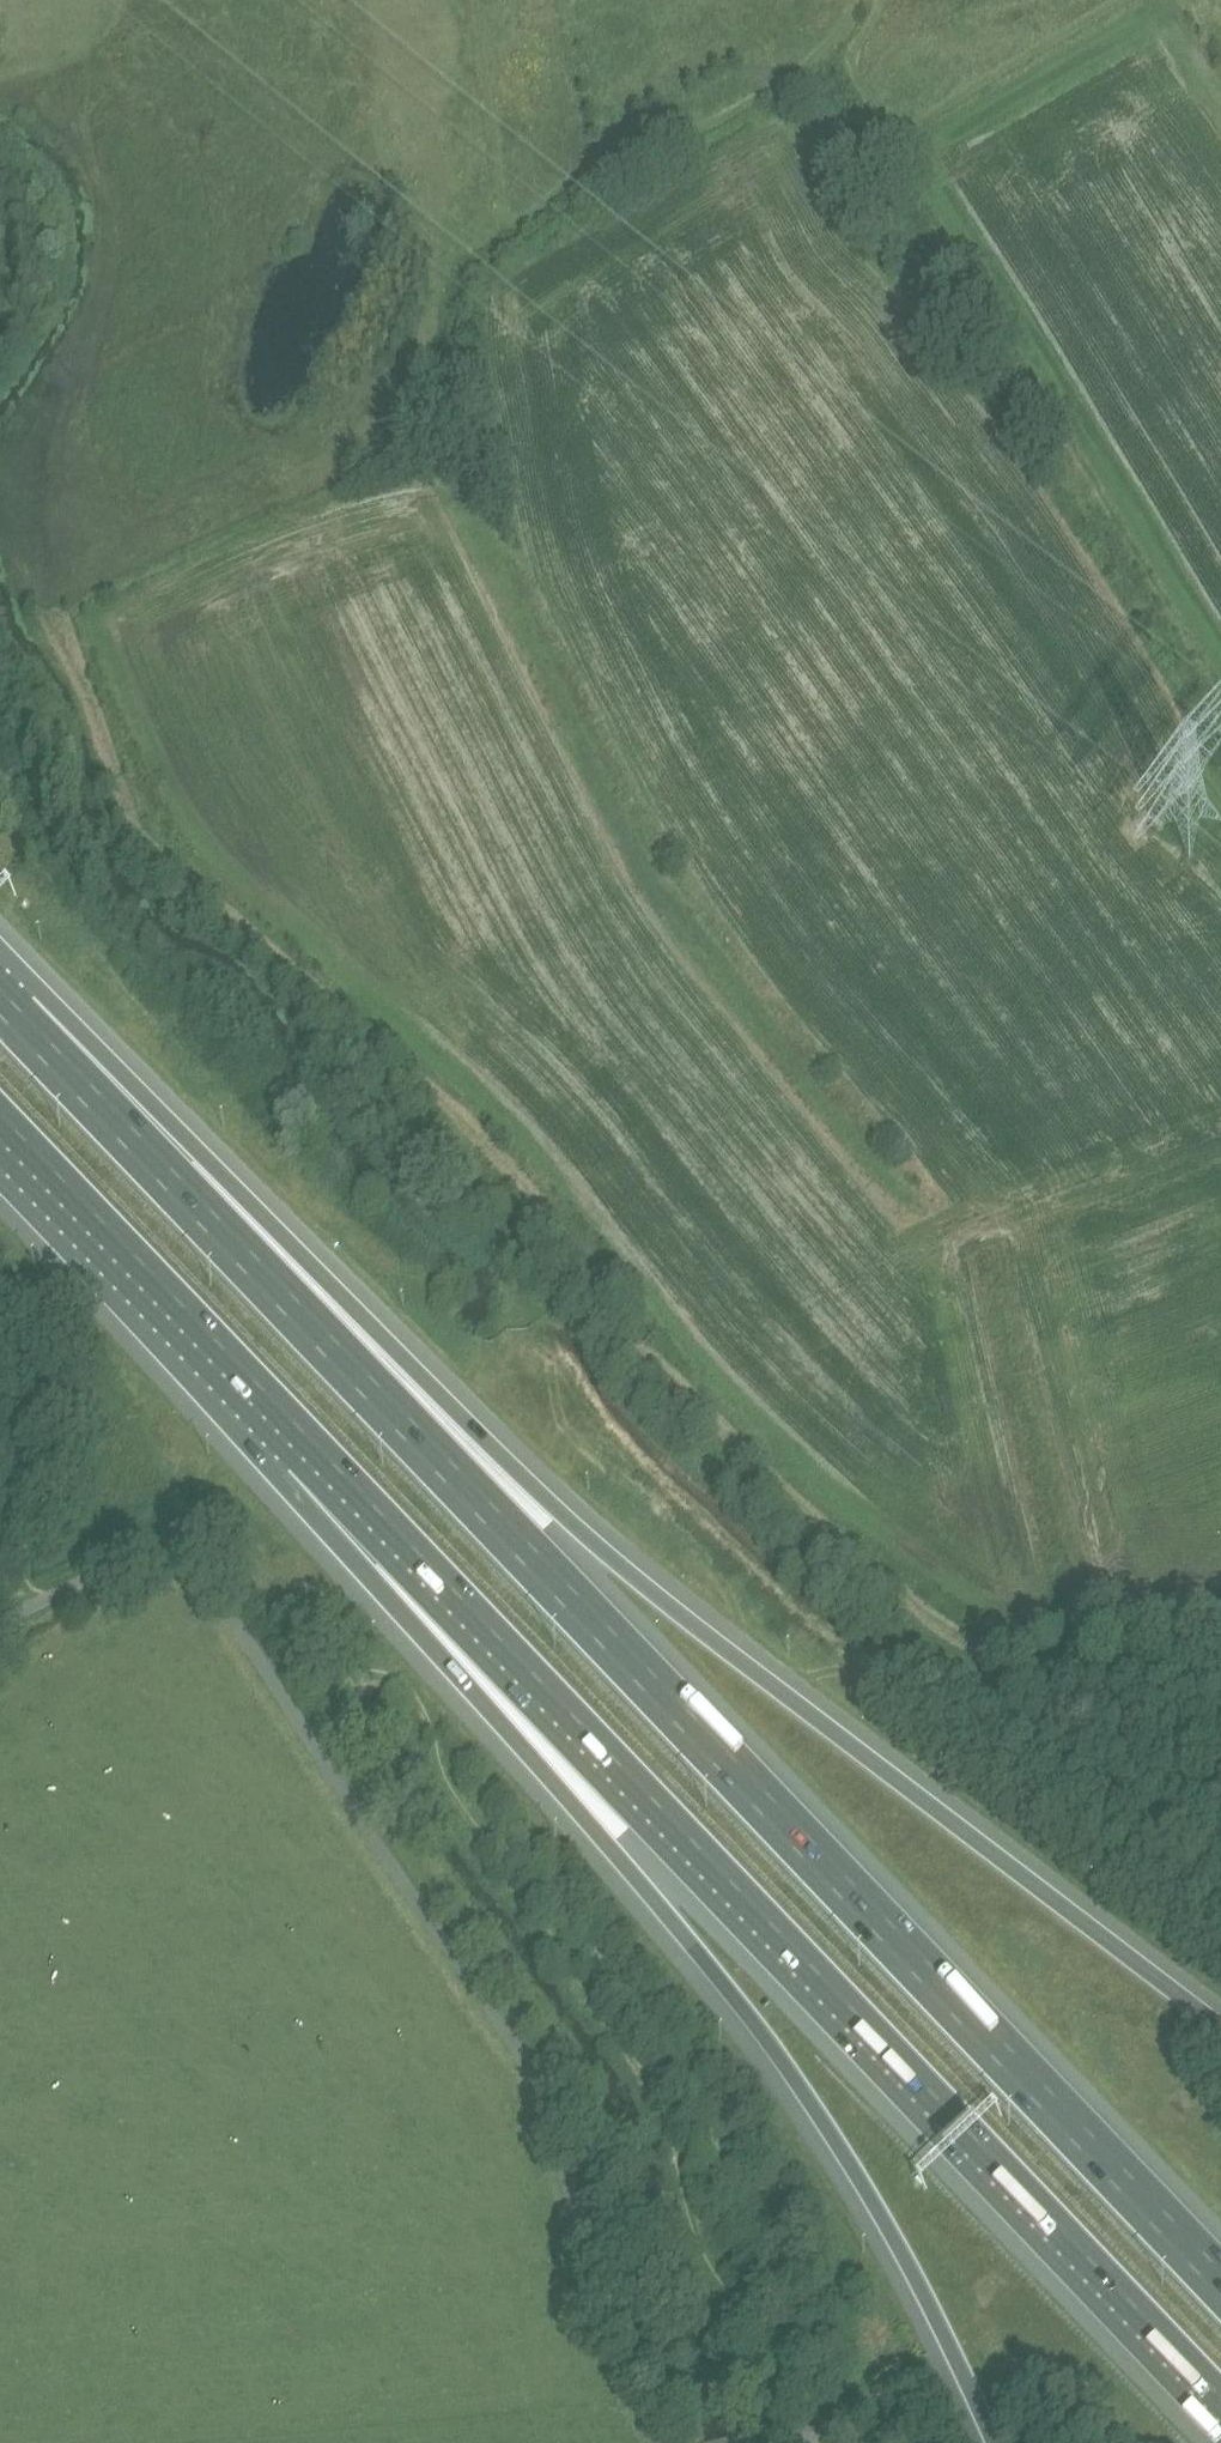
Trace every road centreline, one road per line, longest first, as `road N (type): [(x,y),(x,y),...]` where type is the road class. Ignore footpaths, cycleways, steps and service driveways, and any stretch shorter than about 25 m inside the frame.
road 1 (motorway): [(1220,2282),(15,1016)]
road 2 (motorway): [(1220,2029),(596,1547),(157,1106),(15,1016)]
road 3 (motorway): [(309,1452),(860,2015),(1220,2399)]
road 4 (unclassified): [(657,2442),(638,2410),(525,2062),(202,1573),(178,1556),(153,1556),(0,1625)]
road 5 (motorway): [(309,1452),(517,1743),(737,2000),(808,2098),(867,2189),(996,2442)]
road 6 (motorway): [(0,1129),(309,1452)]

